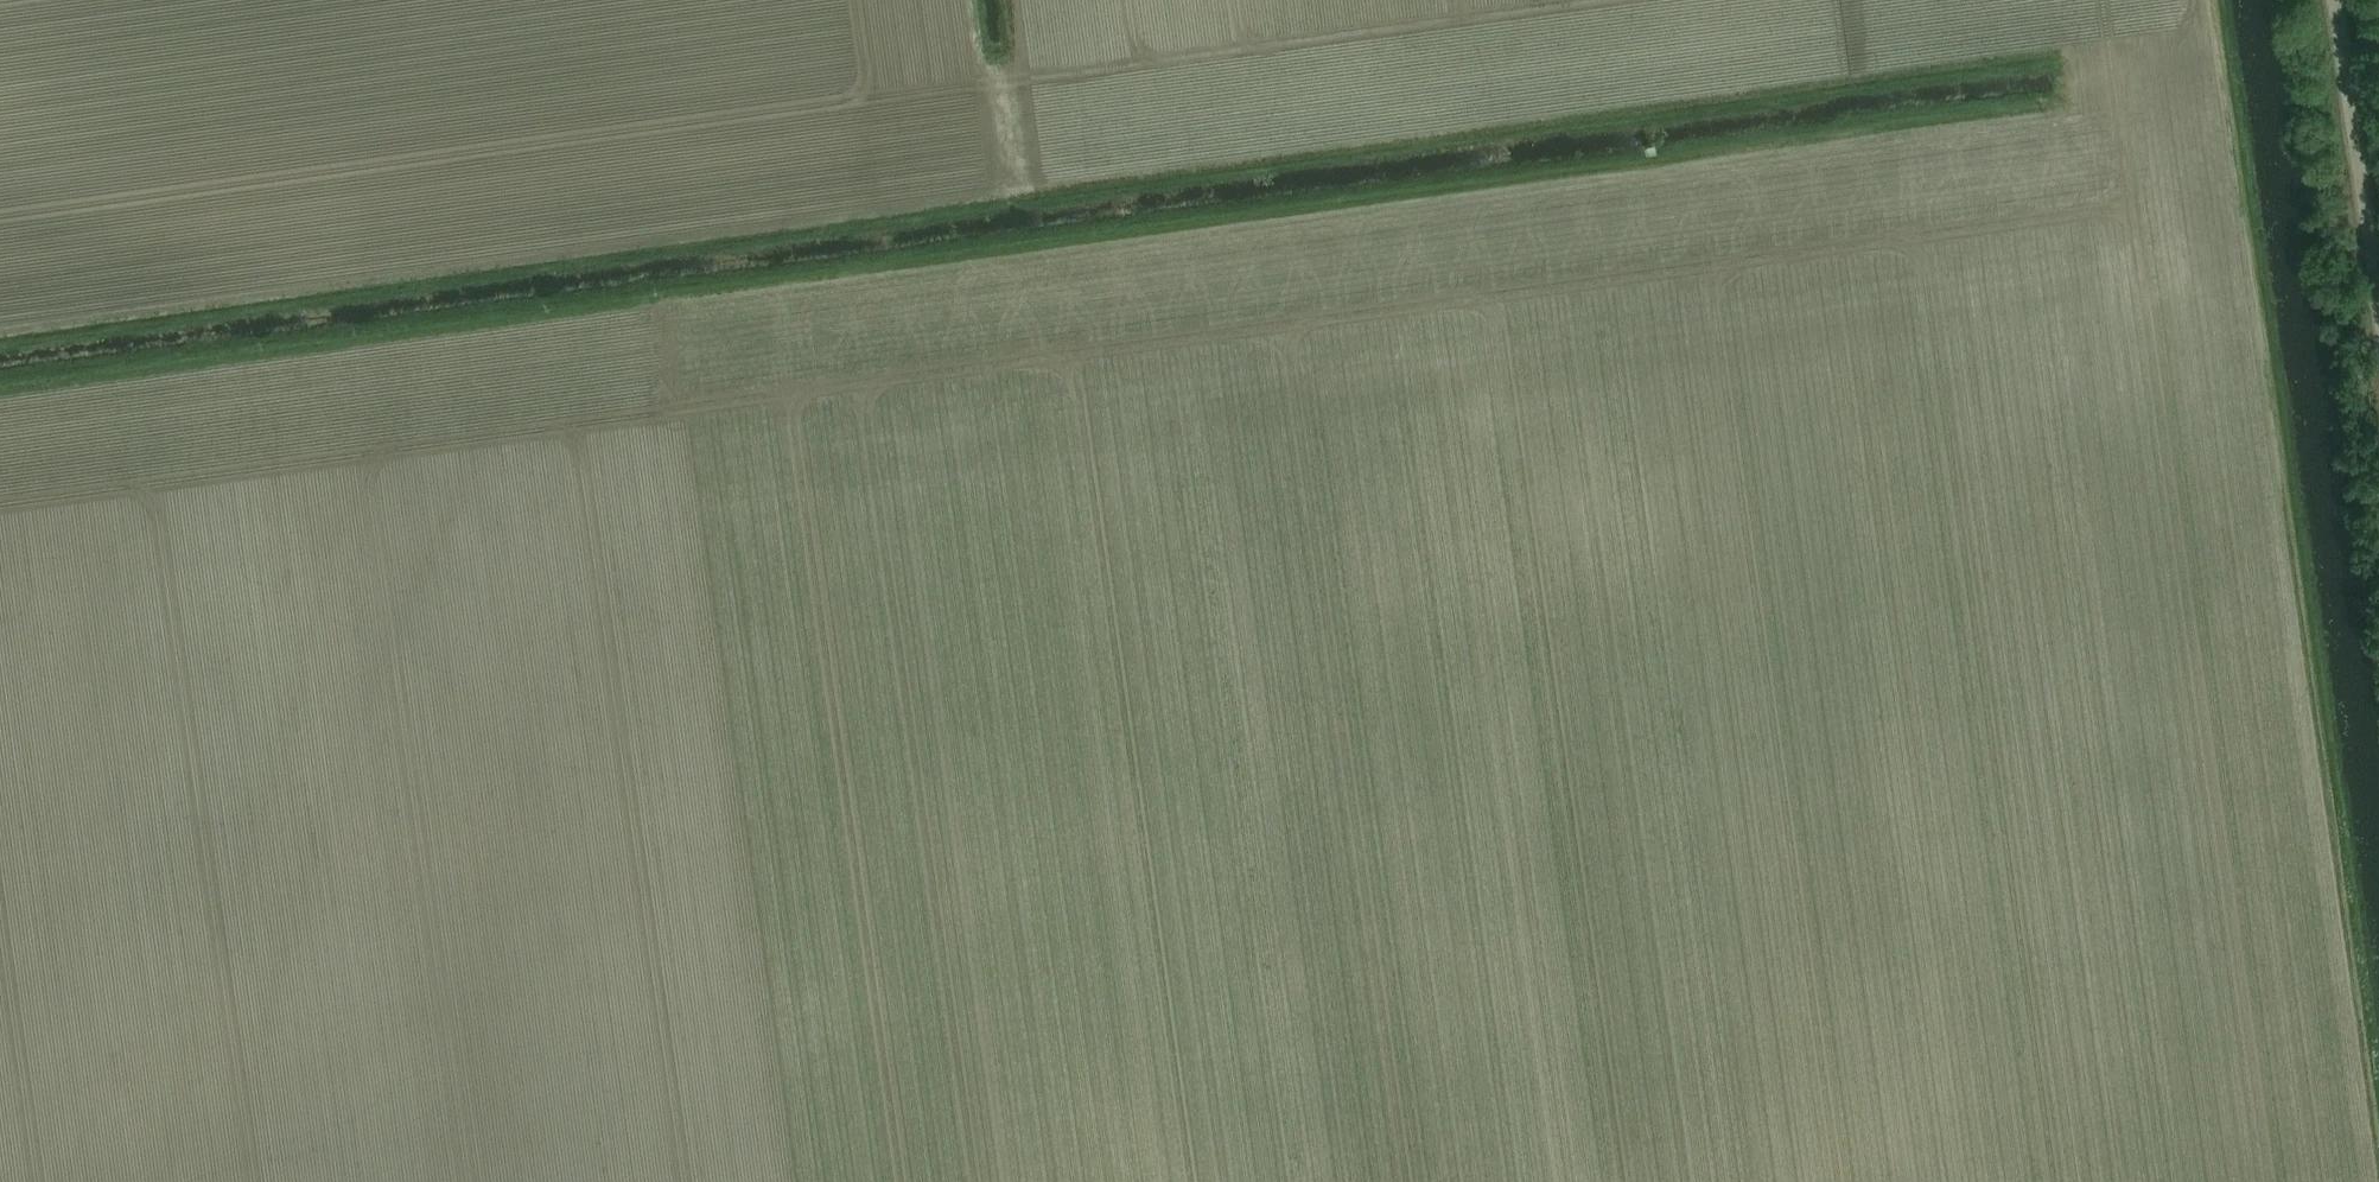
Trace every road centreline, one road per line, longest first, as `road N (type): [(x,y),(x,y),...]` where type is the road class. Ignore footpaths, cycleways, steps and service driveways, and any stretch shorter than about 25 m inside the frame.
road 1 (track): [(2378,298),(2337,0)]

